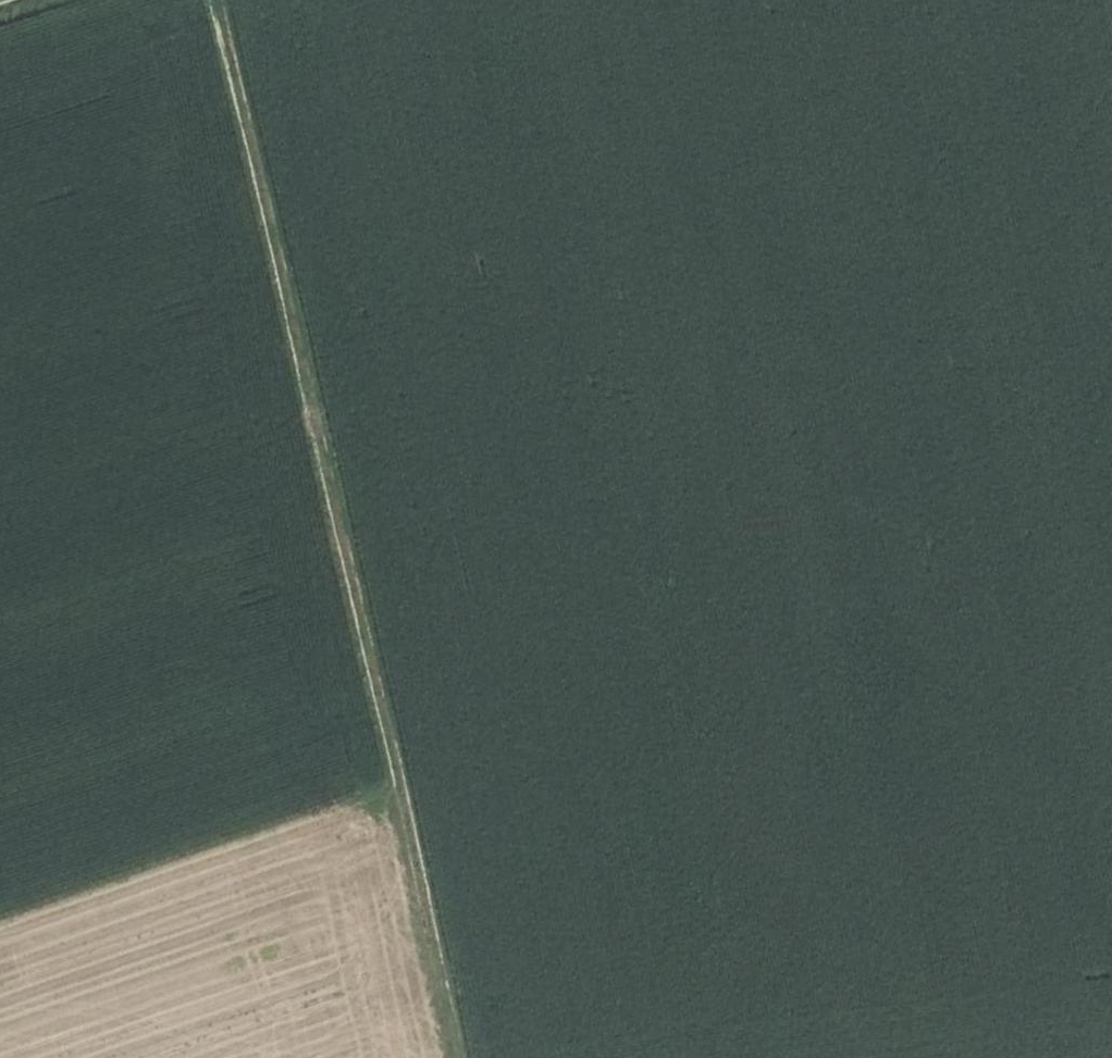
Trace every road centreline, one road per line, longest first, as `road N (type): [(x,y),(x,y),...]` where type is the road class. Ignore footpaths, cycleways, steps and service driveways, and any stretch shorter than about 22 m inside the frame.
road 1 (track): [(228,0),(465,1057)]

